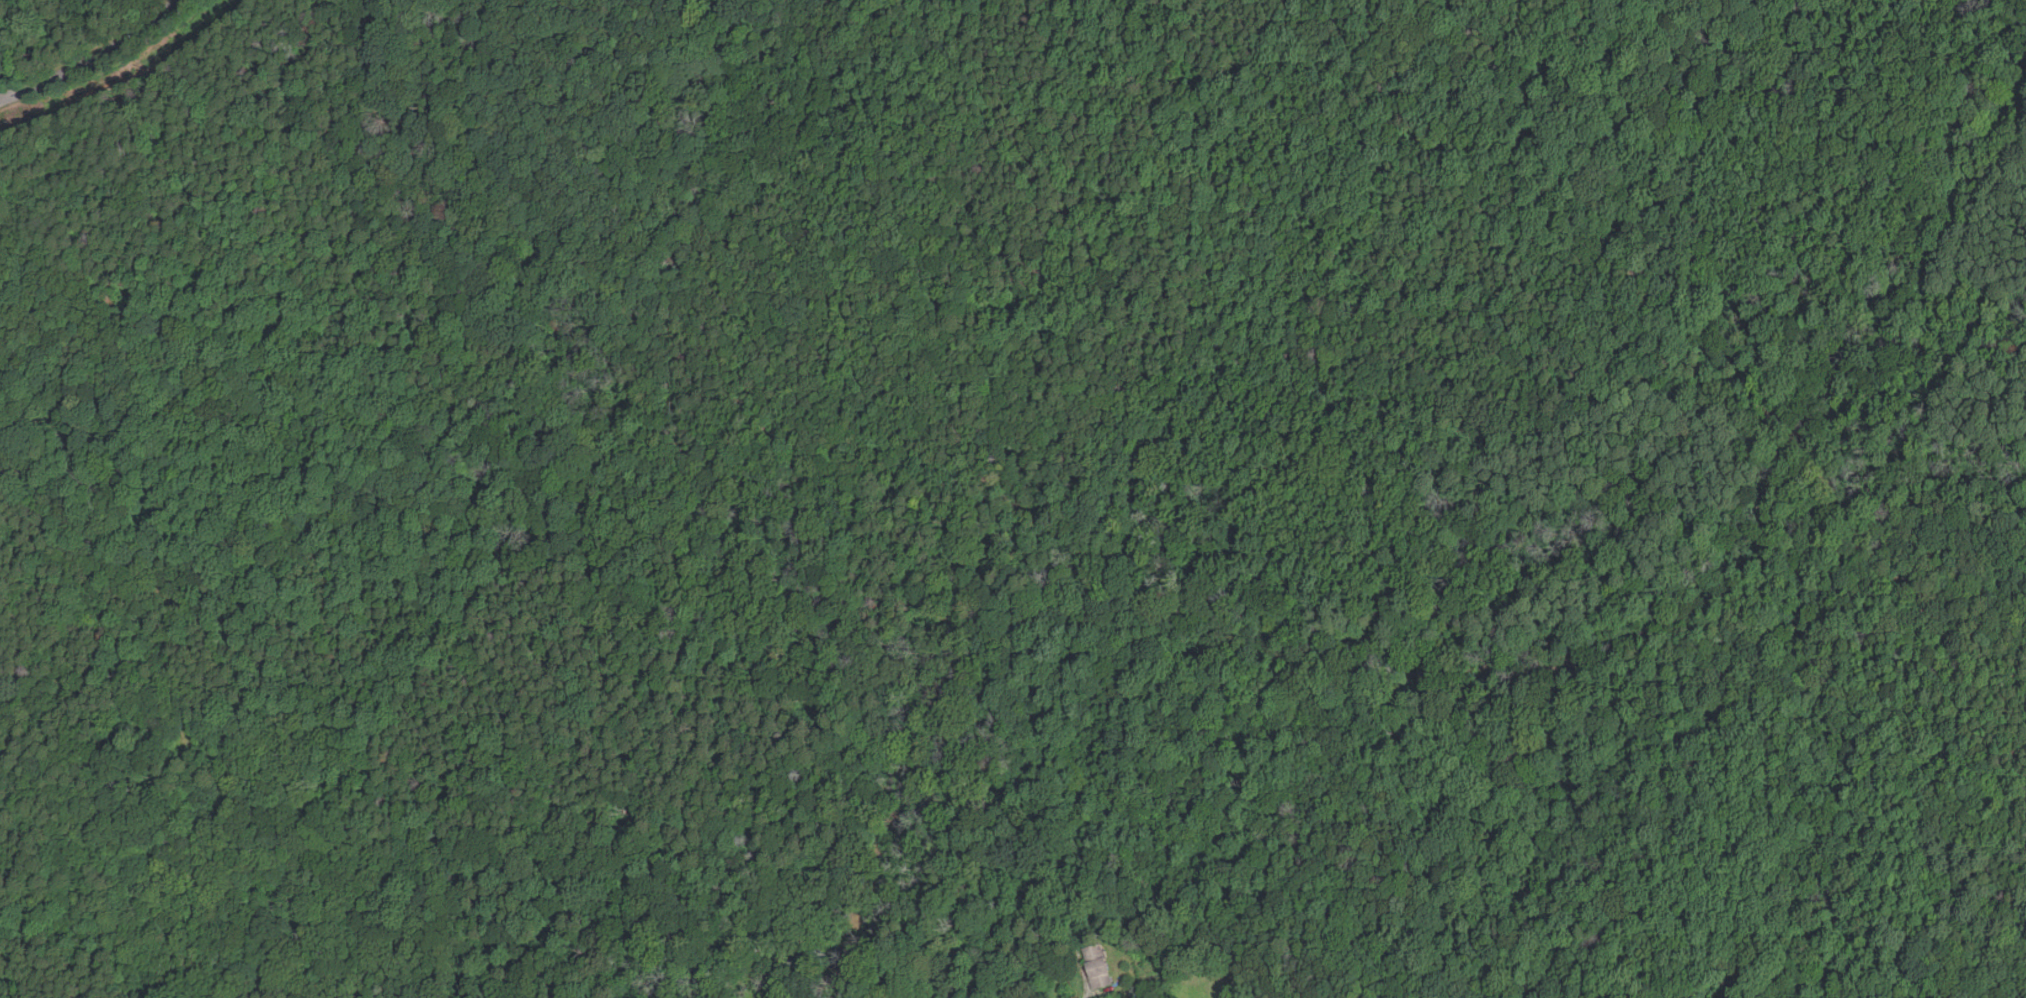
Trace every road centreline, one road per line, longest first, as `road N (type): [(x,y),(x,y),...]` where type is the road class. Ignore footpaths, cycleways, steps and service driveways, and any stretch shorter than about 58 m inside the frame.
road 1 (residential): [(180,0),(95,60),(0,100)]

